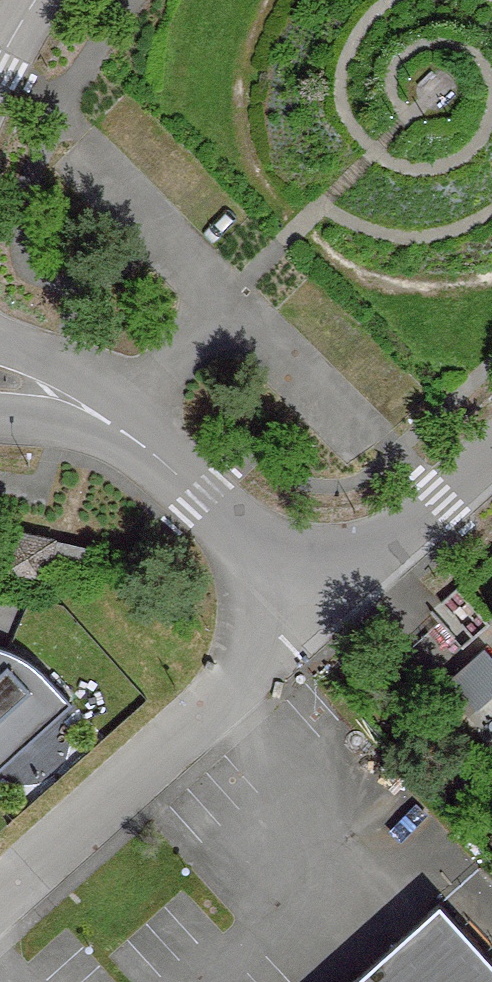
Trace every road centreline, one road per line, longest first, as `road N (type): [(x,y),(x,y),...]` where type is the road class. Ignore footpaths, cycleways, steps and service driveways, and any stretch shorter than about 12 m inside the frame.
road 1 (unclassified): [(329,607),(0,901)]
road 2 (unclassified): [(136,432),(329,607)]
road 3 (unclassified): [(491,460),(329,607)]
road 4 (unclassified): [(136,432),(85,389),(0,344)]
road 5 (unclassified): [(0,412),(136,432)]

